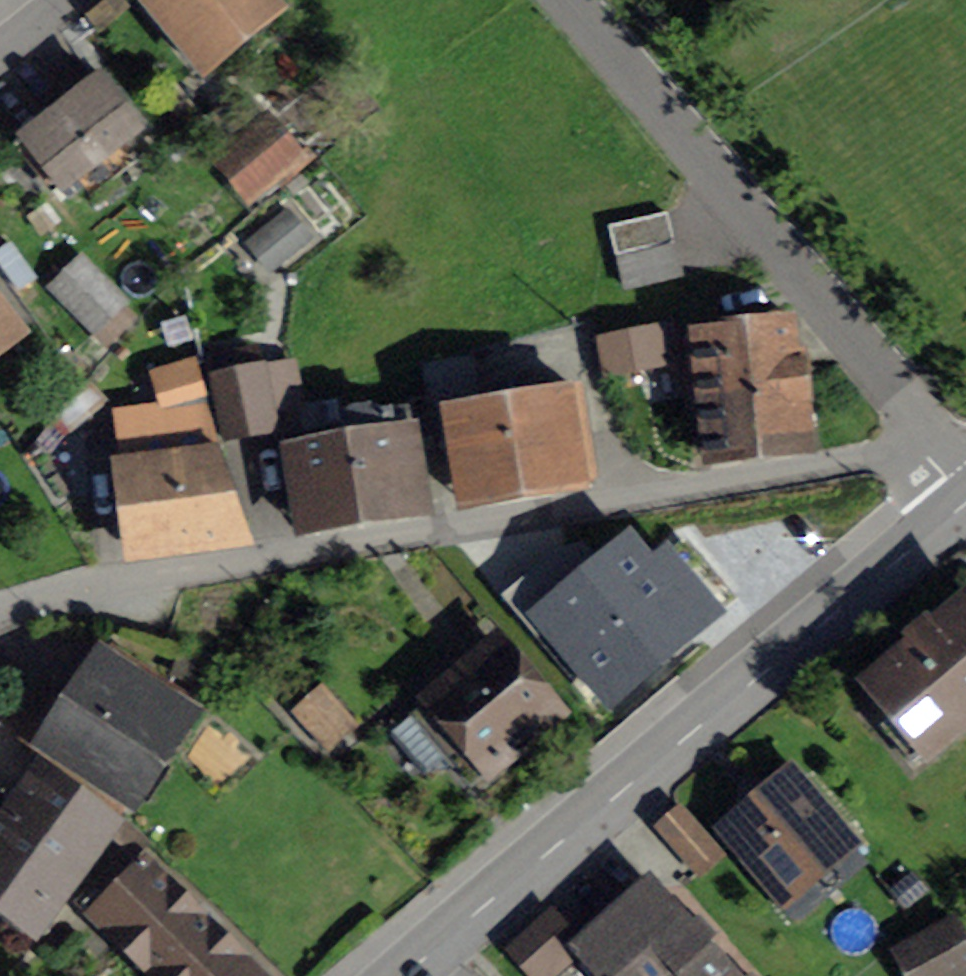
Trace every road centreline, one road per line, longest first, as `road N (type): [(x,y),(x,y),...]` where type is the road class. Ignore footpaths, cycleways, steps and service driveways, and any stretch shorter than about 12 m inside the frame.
road 1 (residential): [(0,613),(59,592),(791,474),(933,436)]
road 2 (residential): [(408,975),(965,495)]
road 3 (residential): [(561,0),(933,436)]

